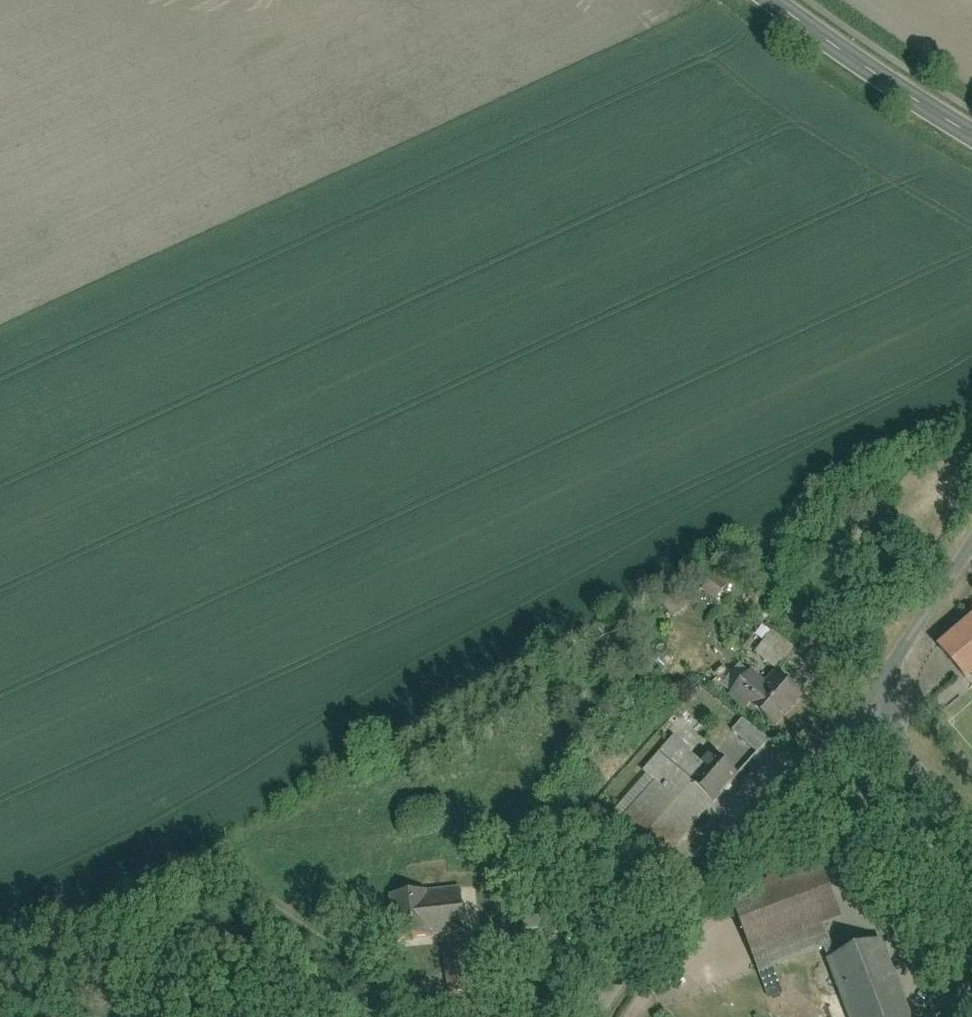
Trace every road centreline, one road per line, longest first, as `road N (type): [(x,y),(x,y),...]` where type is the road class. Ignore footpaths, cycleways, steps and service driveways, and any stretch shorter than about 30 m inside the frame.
road 1 (residential): [(870,707),(595,1016)]
road 2 (tertiary): [(776,0),(971,134)]
road 3 (residential): [(971,555),(870,707)]
road 4 (residential): [(870,707),(971,827)]

